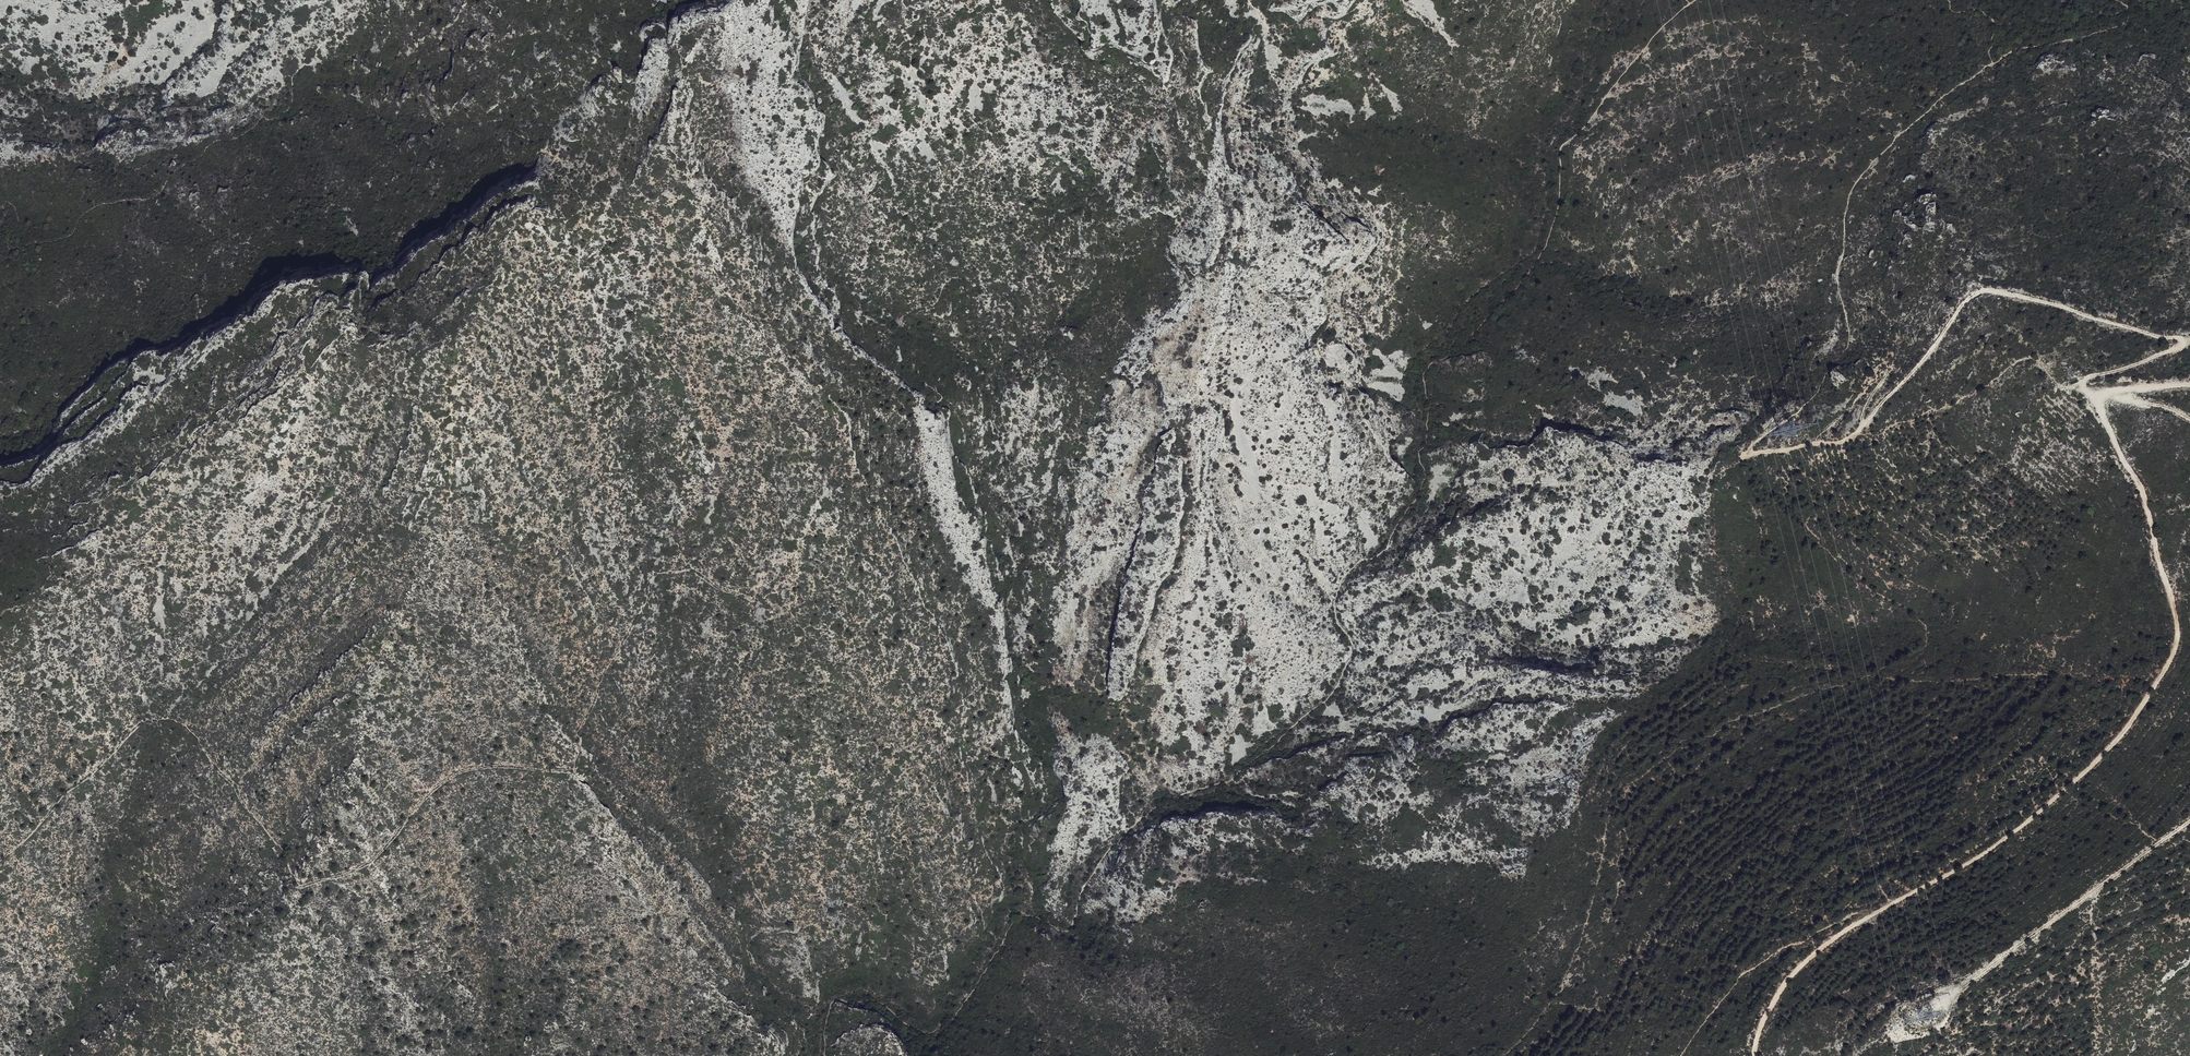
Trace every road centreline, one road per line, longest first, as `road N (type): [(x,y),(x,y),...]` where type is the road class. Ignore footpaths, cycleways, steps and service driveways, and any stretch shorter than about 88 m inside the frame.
road 1 (track): [(2189,384),(2100,398),(2146,499),(2176,608),(2176,652),(2163,676),(2101,758),(2017,829),(1821,948),(1771,1007),(1755,1055)]
road 2 (track): [(2100,398),(2082,386),(2085,380),(2185,342),(1980,288),(1855,435),(1749,453),(1771,425),(1799,412)]

